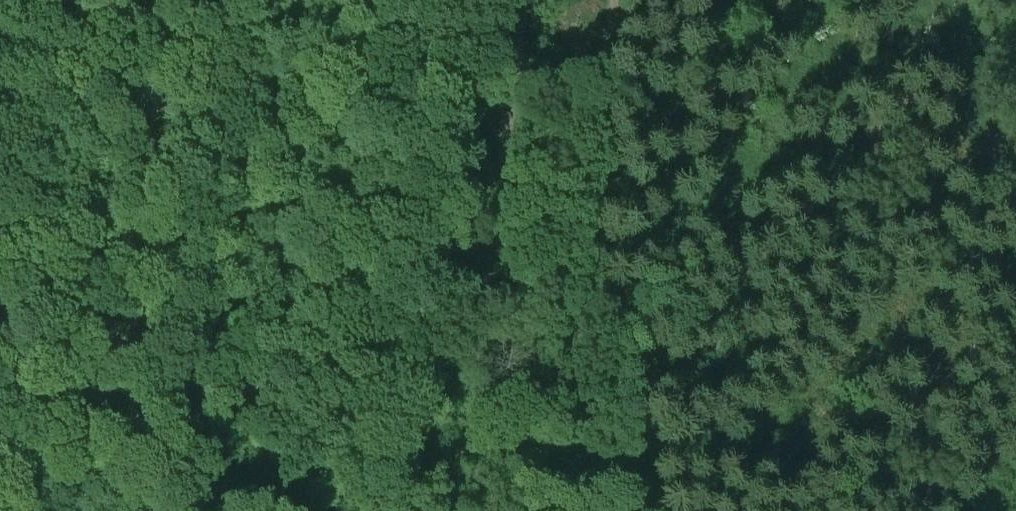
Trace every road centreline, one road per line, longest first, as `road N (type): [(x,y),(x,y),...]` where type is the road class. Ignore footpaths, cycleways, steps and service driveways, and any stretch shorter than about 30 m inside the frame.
road 1 (track): [(486,0),(411,510)]
road 2 (track): [(609,0),(575,373),(581,490)]

